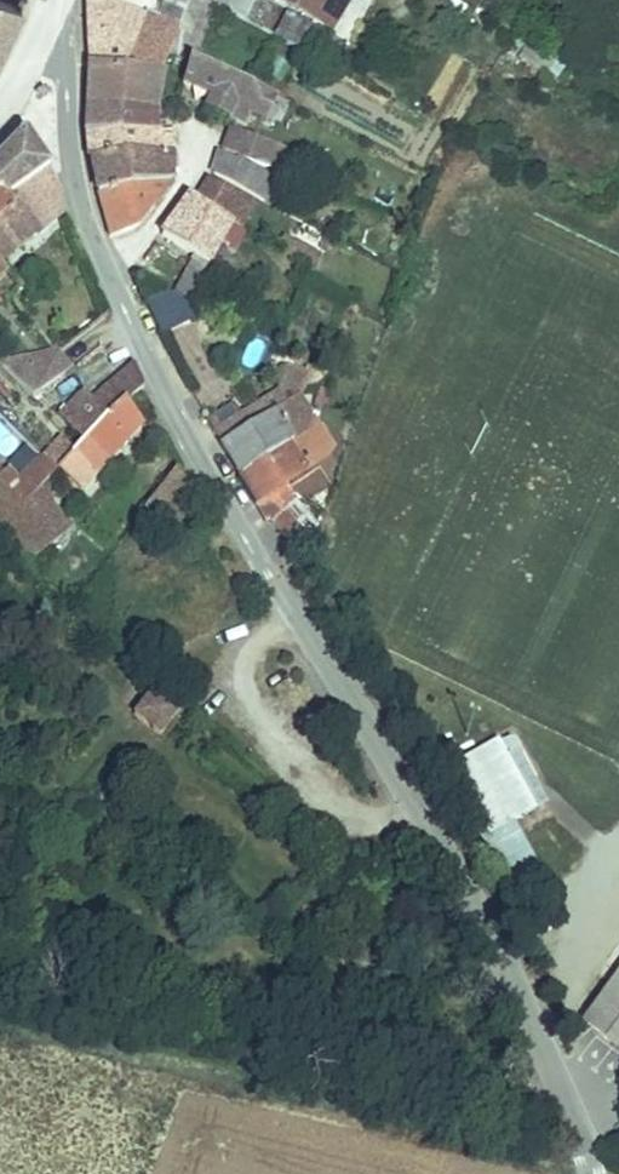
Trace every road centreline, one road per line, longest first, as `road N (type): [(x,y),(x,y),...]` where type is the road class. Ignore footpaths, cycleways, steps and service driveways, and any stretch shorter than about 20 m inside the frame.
road 1 (residential): [(589,1173),(475,916),(412,799),(163,401),(70,216),(44,123),(18,68)]

